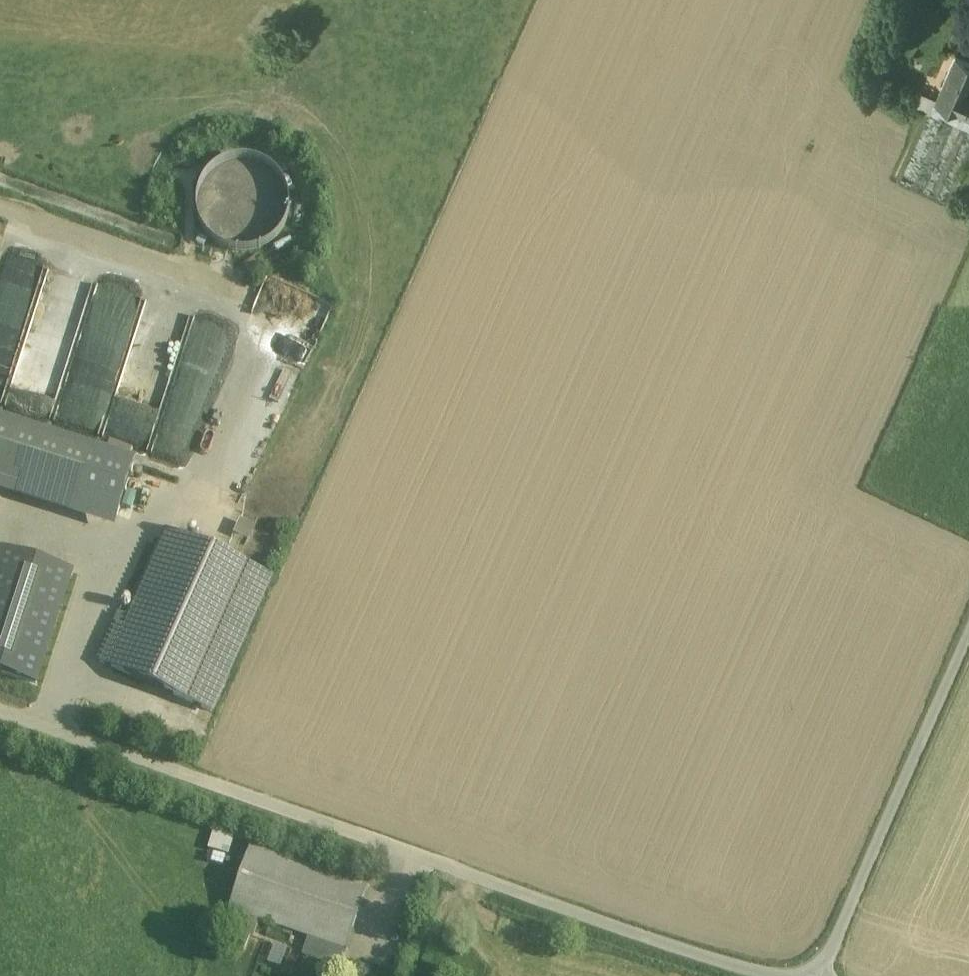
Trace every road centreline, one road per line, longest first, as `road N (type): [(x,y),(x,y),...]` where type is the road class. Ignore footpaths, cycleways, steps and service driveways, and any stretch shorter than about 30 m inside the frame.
road 1 (residential): [(0,705),(771,975)]
road 2 (residential): [(823,975),(968,649)]

